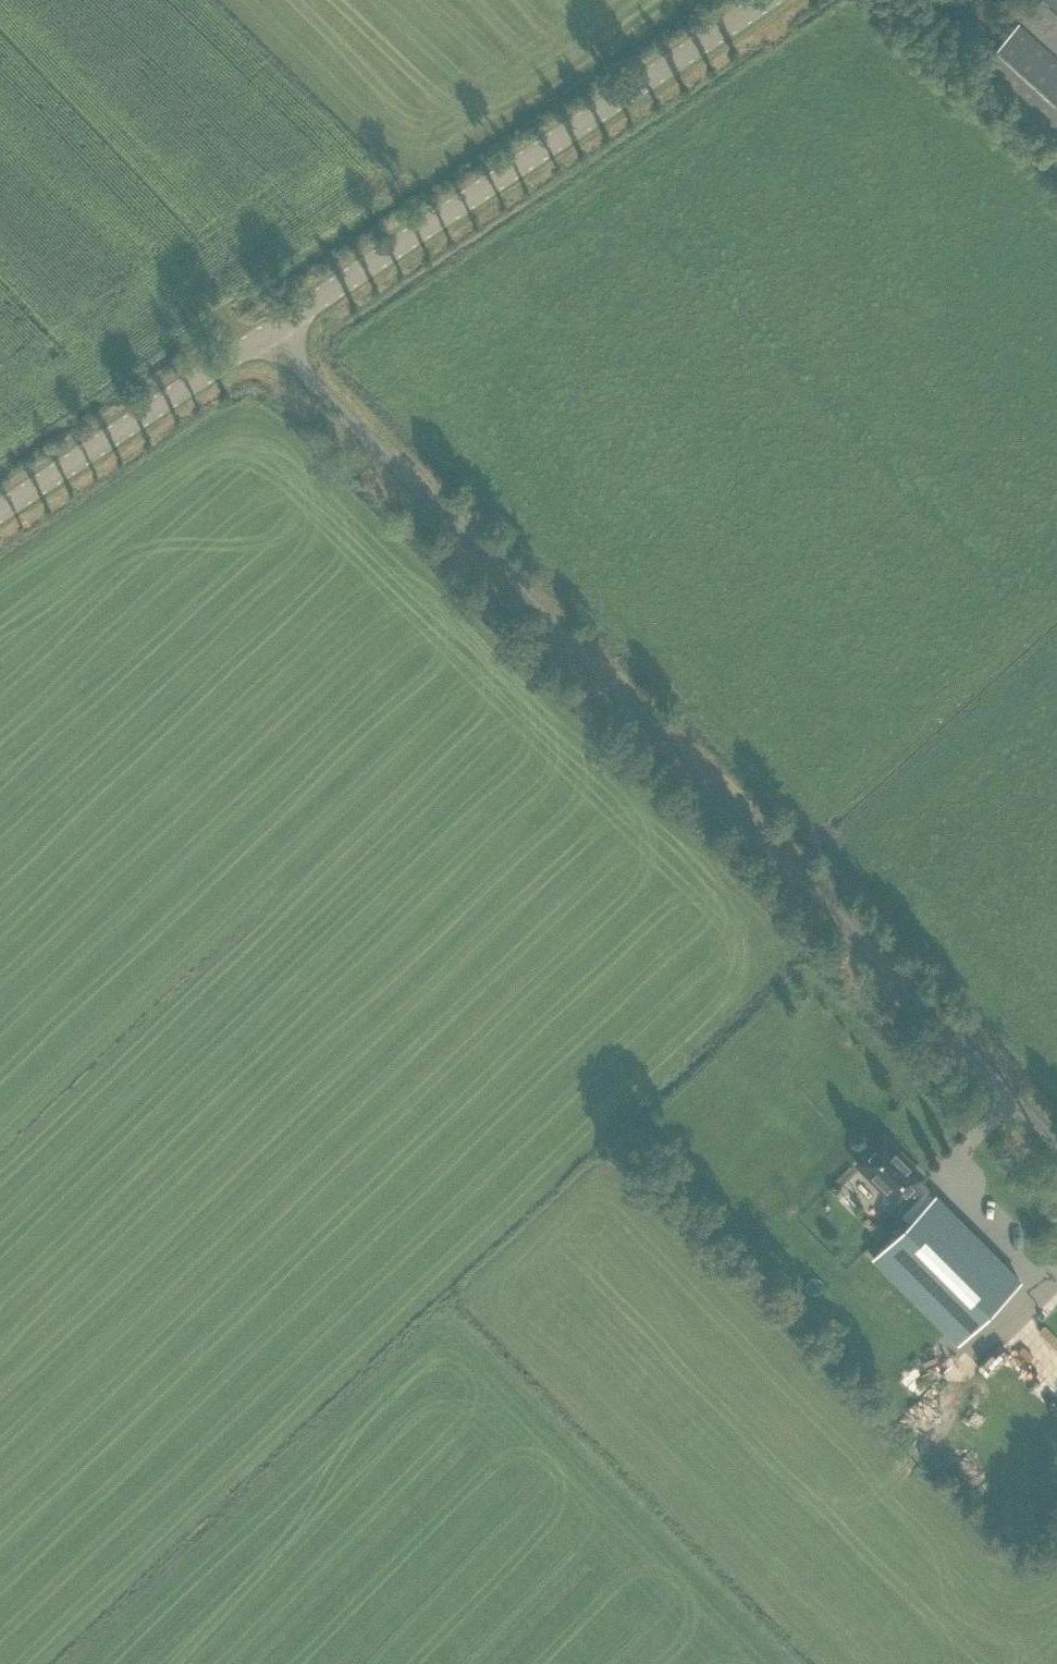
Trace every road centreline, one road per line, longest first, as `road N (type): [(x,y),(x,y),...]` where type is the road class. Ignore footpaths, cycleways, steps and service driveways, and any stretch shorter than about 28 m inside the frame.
road 1 (unclassified): [(1056,1145),(271,340)]
road 2 (unclassified): [(271,340),(780,0)]
road 3 (unclassified): [(0,523),(271,340)]

